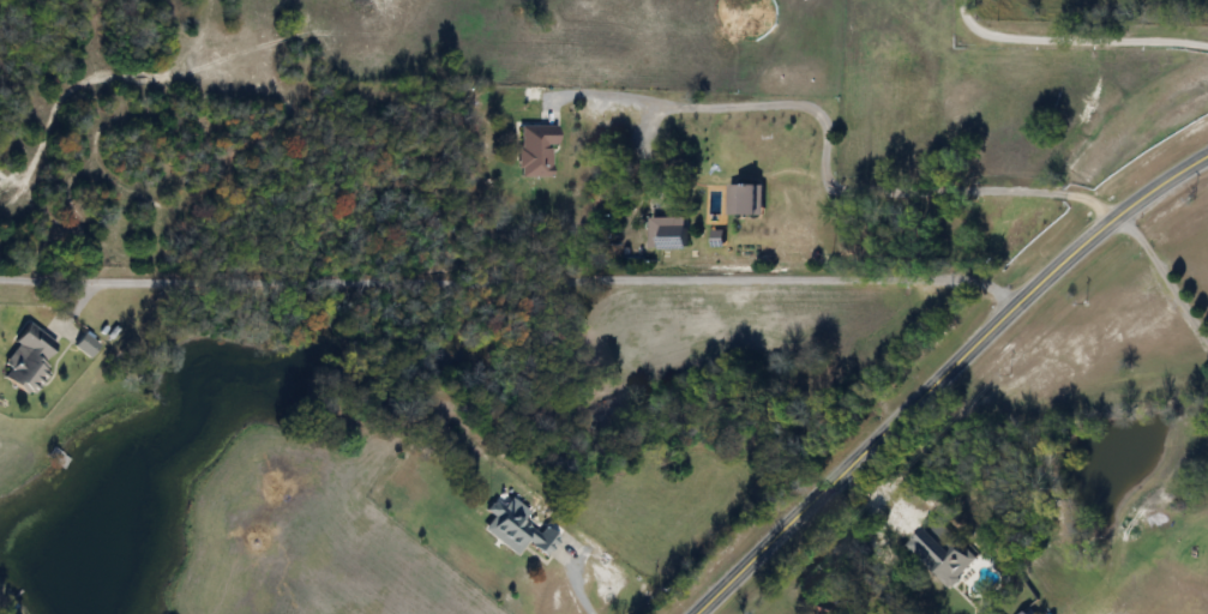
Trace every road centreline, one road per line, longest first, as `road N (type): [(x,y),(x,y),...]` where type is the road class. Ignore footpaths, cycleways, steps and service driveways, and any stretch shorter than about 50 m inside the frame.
road 1 (secondary): [(692,613),(1106,222),(1207,155)]

